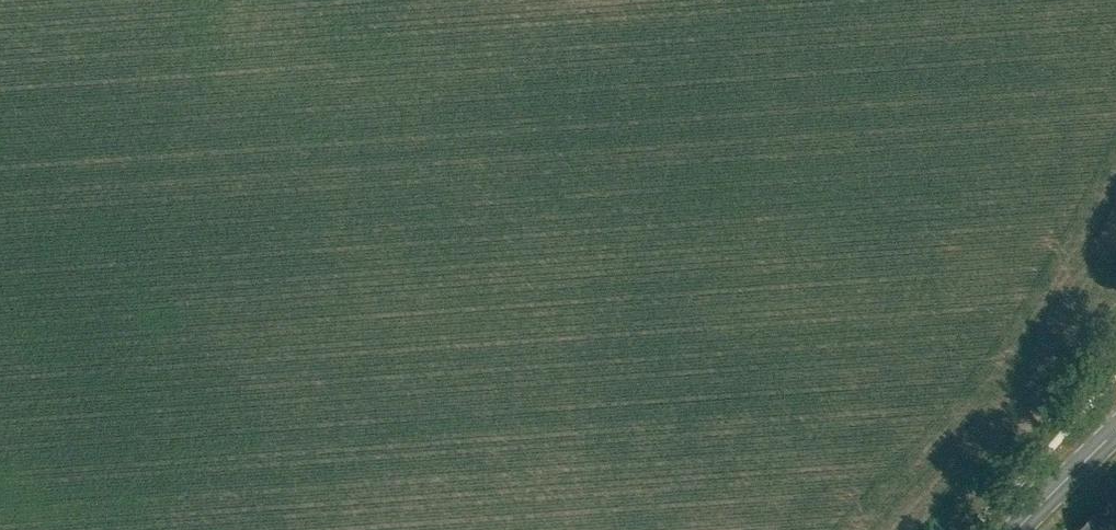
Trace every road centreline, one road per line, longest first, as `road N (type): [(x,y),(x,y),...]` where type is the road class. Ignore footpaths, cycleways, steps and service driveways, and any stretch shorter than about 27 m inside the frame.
road 1 (tertiary): [(1018,529),(1115,434)]

